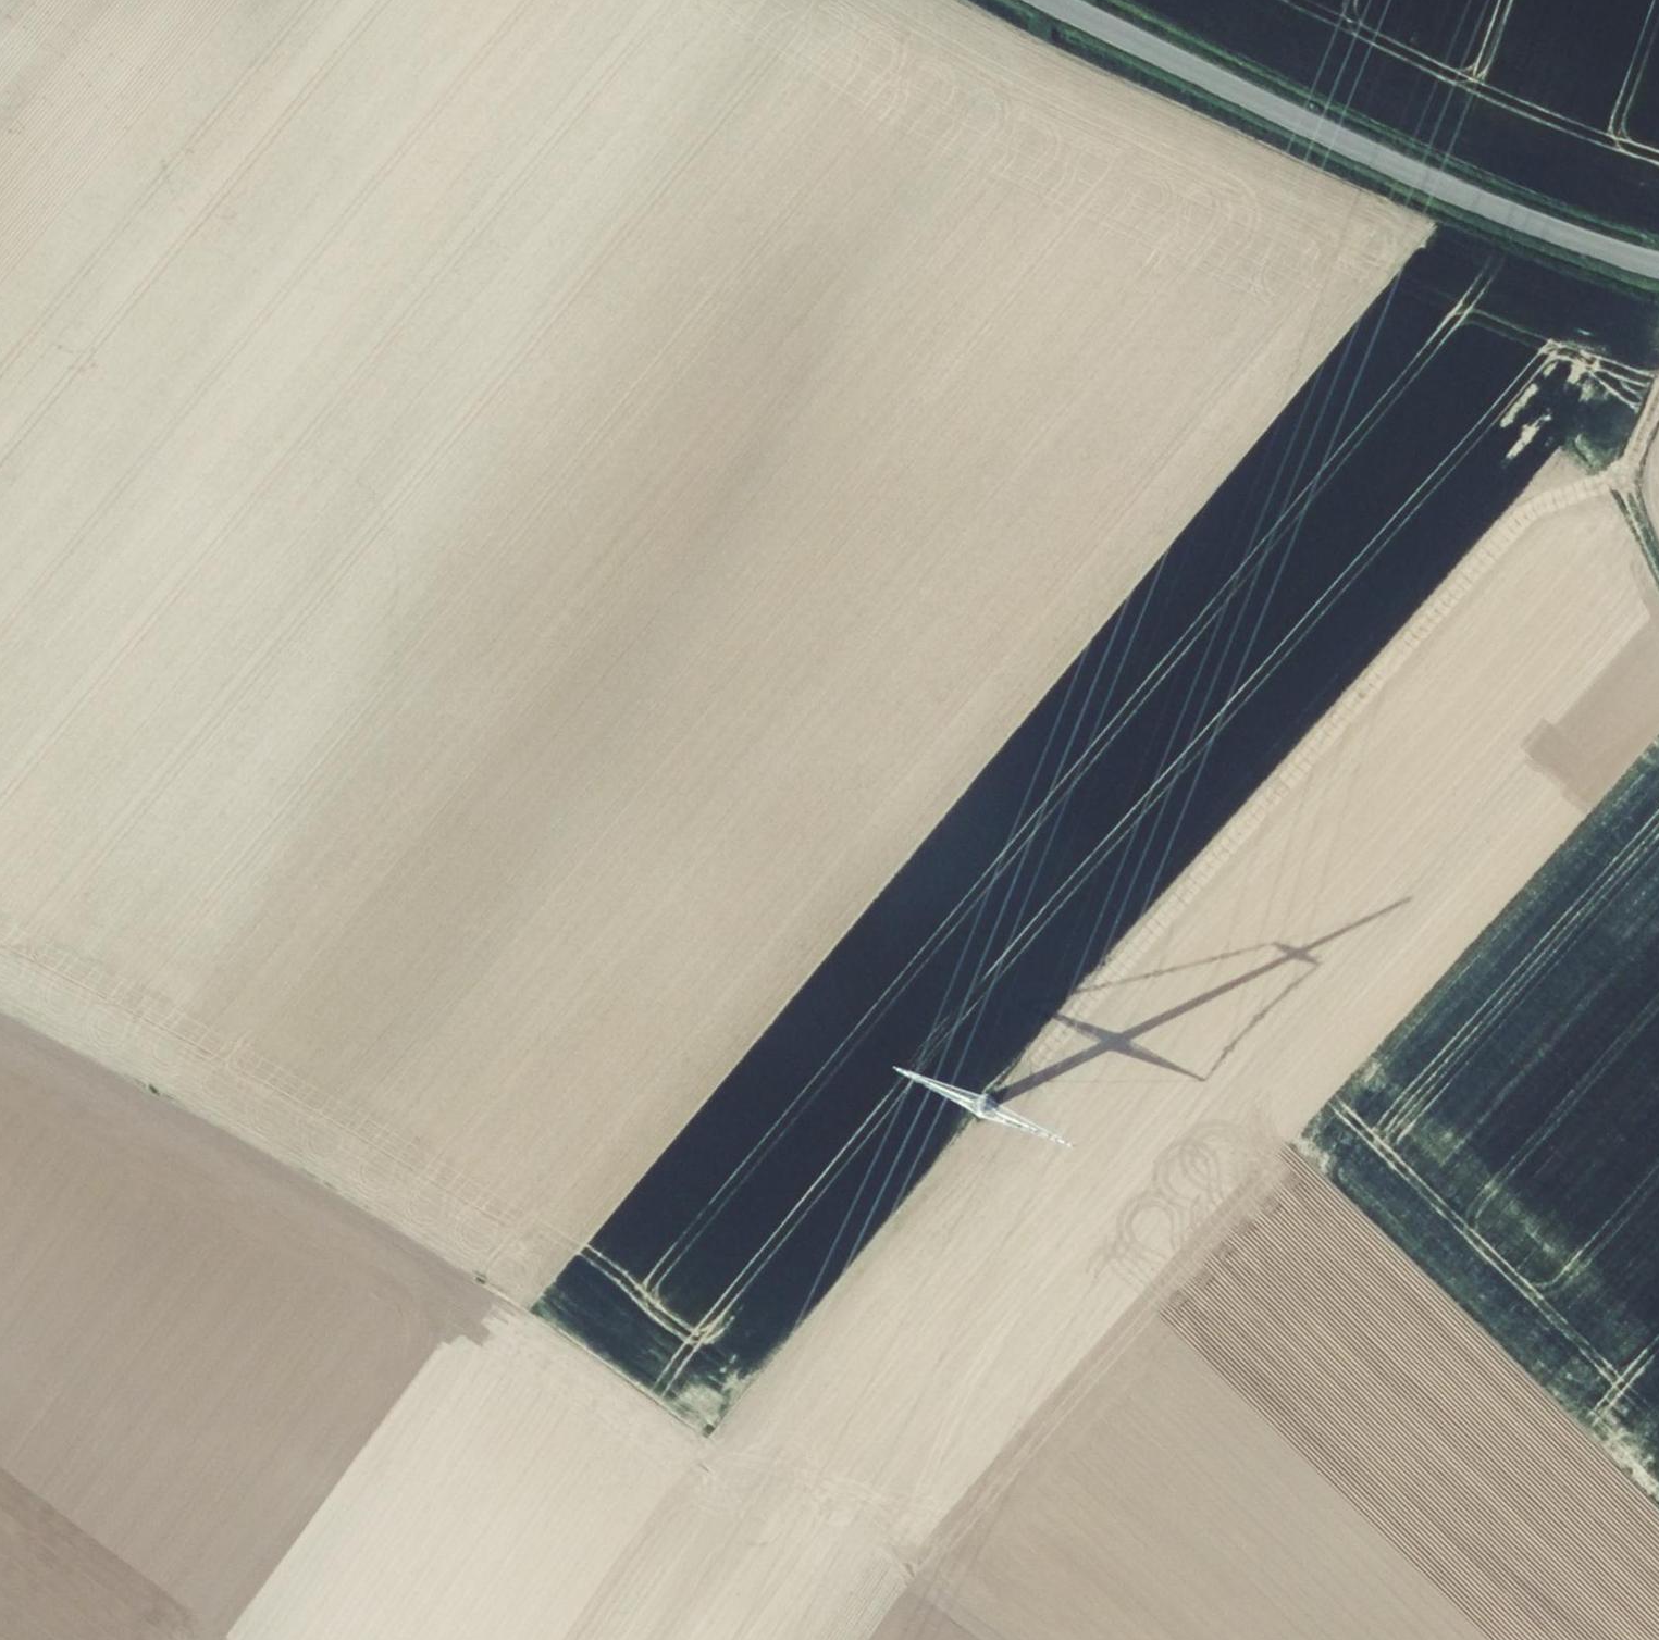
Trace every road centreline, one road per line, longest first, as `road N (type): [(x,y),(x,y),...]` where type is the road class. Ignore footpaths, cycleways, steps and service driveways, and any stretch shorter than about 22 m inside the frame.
road 1 (tertiary): [(1053,0),(1433,182),(1658,266)]

